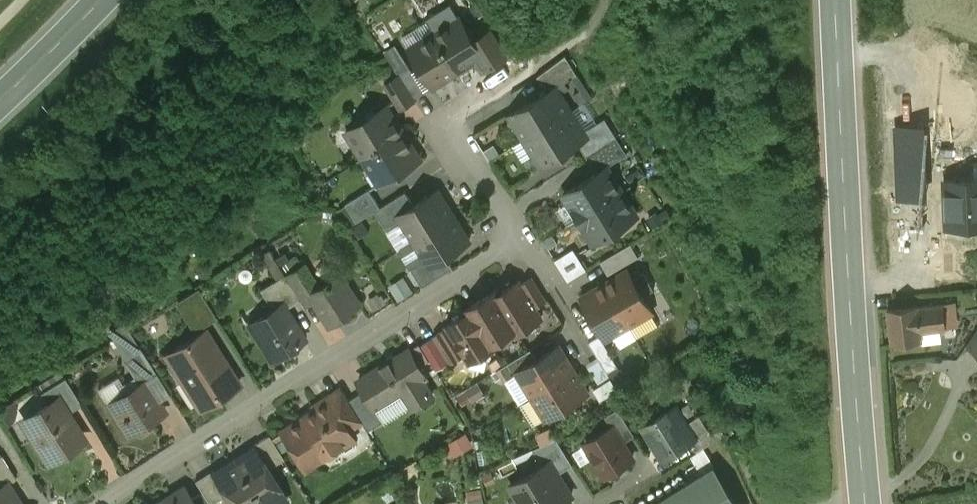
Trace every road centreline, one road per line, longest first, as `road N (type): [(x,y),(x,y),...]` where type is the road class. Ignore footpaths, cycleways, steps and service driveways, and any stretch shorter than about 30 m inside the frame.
road 1 (secondary): [(835,0),(866,503)]
road 2 (residential): [(105,503),(525,241)]
road 3 (residential): [(525,241),(447,119),(483,96)]
road 4 (primary): [(95,0),(0,99)]

